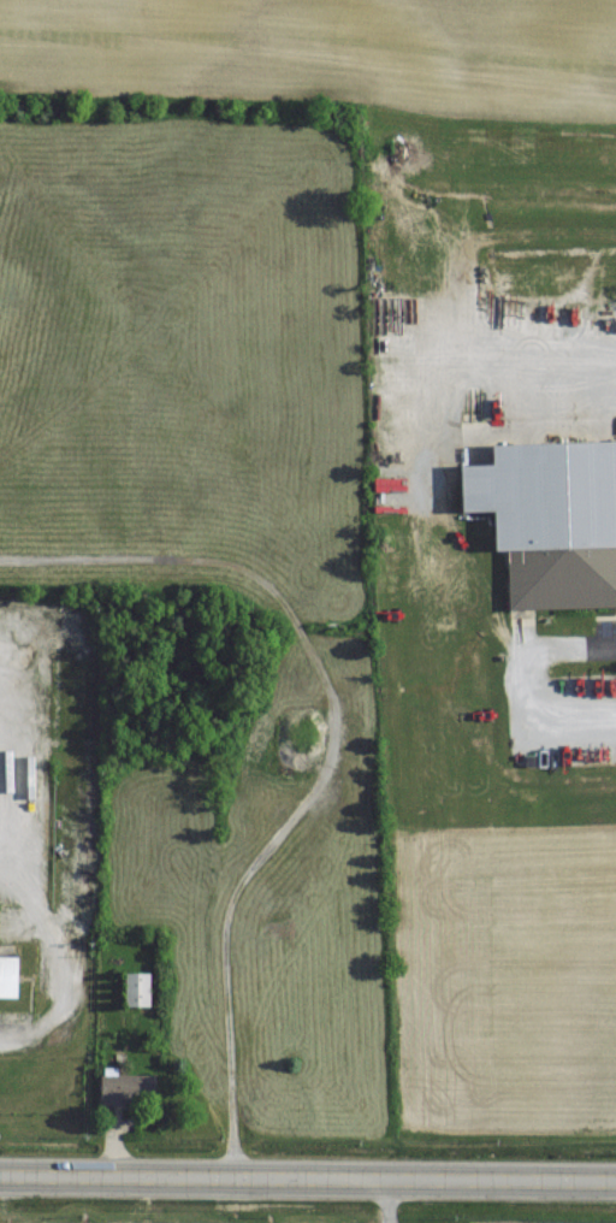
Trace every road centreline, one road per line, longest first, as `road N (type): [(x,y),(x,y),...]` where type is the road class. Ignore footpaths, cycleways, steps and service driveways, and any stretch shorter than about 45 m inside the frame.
road 1 (primary): [(0,1177),(615,1179)]

